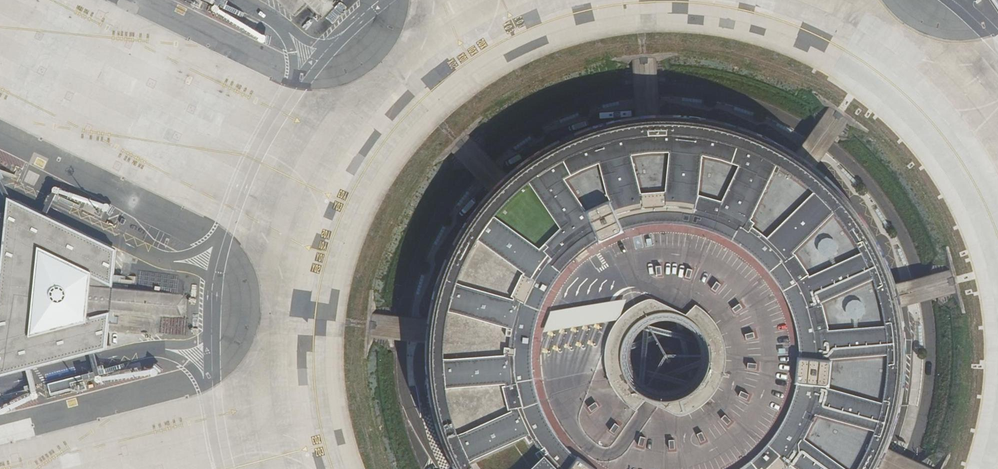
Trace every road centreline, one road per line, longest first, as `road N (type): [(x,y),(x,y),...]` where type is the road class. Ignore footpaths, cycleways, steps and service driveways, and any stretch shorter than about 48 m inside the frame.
road 1 (secondary): [(899,468),(924,413),(930,369),(914,265),(897,227),(871,185),(797,125),(753,106),(670,90),(581,104),(531,127),(491,157),(436,227),(409,300),(403,352),(409,403),(440,468)]

